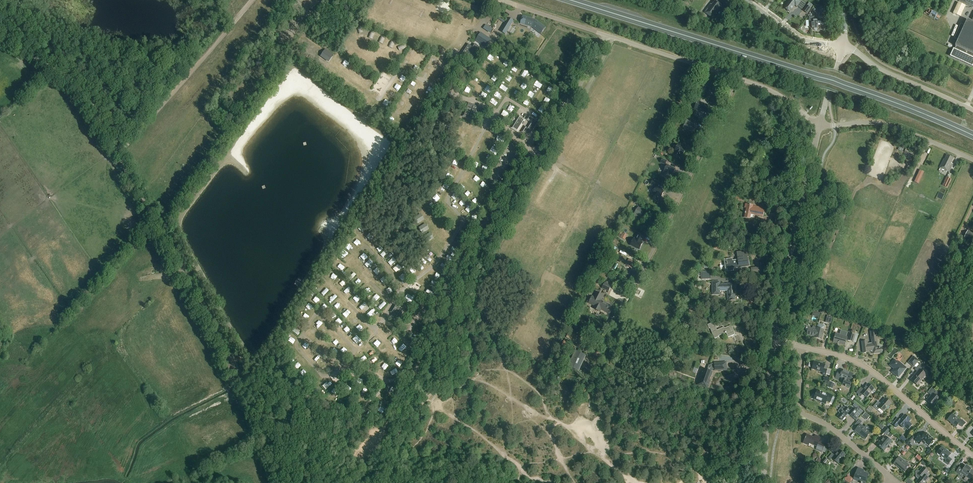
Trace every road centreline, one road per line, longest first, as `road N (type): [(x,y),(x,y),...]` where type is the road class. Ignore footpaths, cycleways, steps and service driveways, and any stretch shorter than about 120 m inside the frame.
road 1 (trunk): [(972,136),(852,88),(568,0)]
road 2 (track): [(100,117),(246,385),(280,482)]
road 3 (unclassified): [(820,125),(768,89),(523,7)]
road 4 (tertiary): [(774,341),(820,125)]
road 5 (residential): [(972,456),(861,364),(801,346)]
road 6 (track): [(734,77),(654,240)]
road 7 (residential): [(890,478),(800,409),(801,346)]
road 8 (unclassified): [(972,160),(886,125),(820,125)]
road 9 (unclassified): [(843,46),(972,110)]
road 10 (tertiary): [(763,482),(774,341)]
road 11 (track): [(0,31),(69,79),(100,117)]

